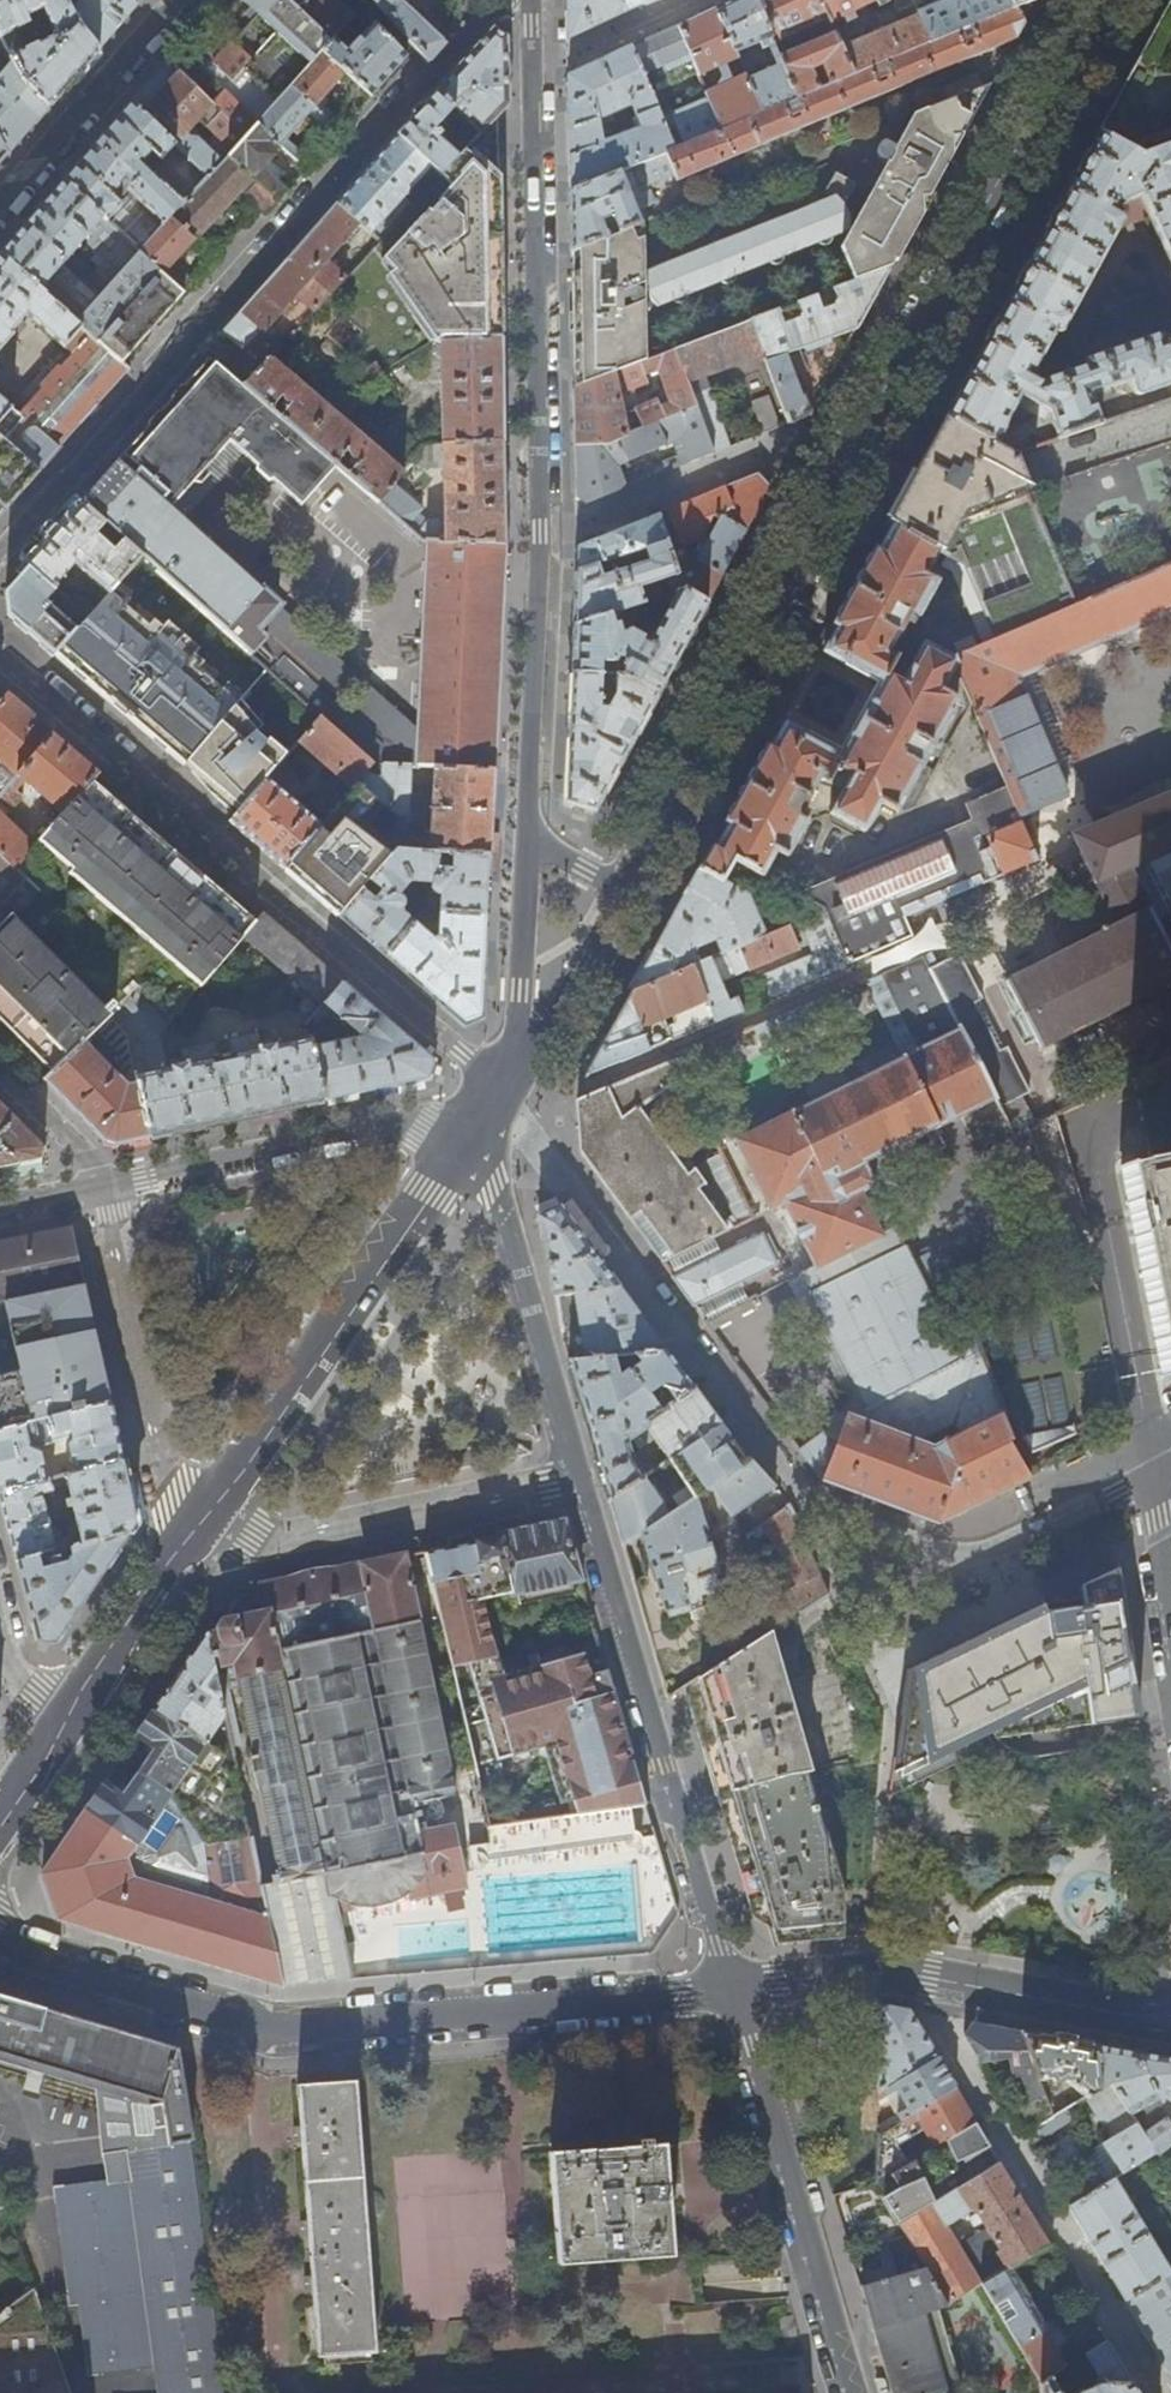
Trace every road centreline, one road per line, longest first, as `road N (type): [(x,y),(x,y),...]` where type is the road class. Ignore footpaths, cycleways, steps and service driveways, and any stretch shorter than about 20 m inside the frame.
road 1 (tertiary): [(627,890),(1110,0)]
road 2 (residential): [(731,1985),(508,1216),(498,1184),(468,1139)]
road 3 (residential): [(532,0),(540,534),(530,831)]
road 4 (residential): [(503,0),(0,556)]
road 5 (residential): [(0,1941),(270,2027),(731,1985)]
road 6 (residential): [(504,1088),(0,657)]
road 7 (tertiary): [(468,1139),(196,1527)]
road 8 (residential): [(731,1985),(905,1974),(1170,2024)]
road 9 (residential): [(852,2392),(731,1985)]
road 10 (residential): [(100,1184),(426,1121),(468,1139)]
road 11 (residential): [(0,203),(175,0)]
road 12 (residential): [(530,831),(521,1029),(504,1088)]
road 13 (tertiary): [(196,1527),(65,1723)]
road 14 (tertiary): [(504,1088),(539,1053),(627,890)]
road 15 (residential): [(0,1068),(91,1159),(100,1184)]
road 16 (residential): [(0,1603),(17,1666),(33,1694),(65,1723)]
road 17 (tertiary): [(65,1723),(0,1827)]

